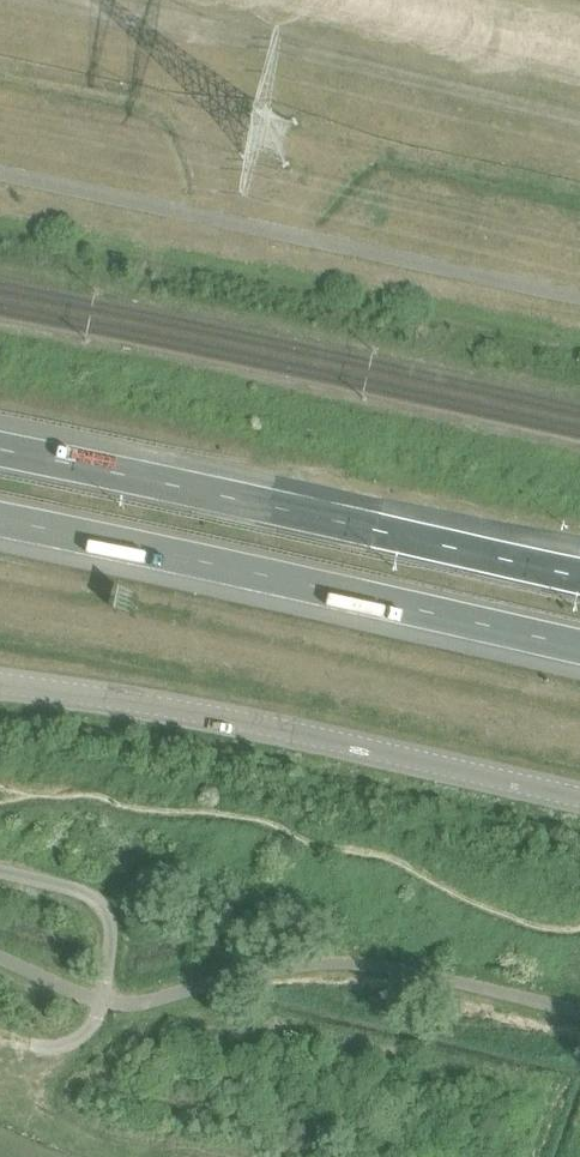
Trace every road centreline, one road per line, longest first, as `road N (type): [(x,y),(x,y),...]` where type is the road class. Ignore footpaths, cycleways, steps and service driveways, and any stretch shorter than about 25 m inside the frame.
road 1 (trunk): [(579,575),(0,449)]
road 2 (unclassified): [(579,800),(283,729),(0,684)]
road 3 (trunk): [(0,519),(555,640)]

